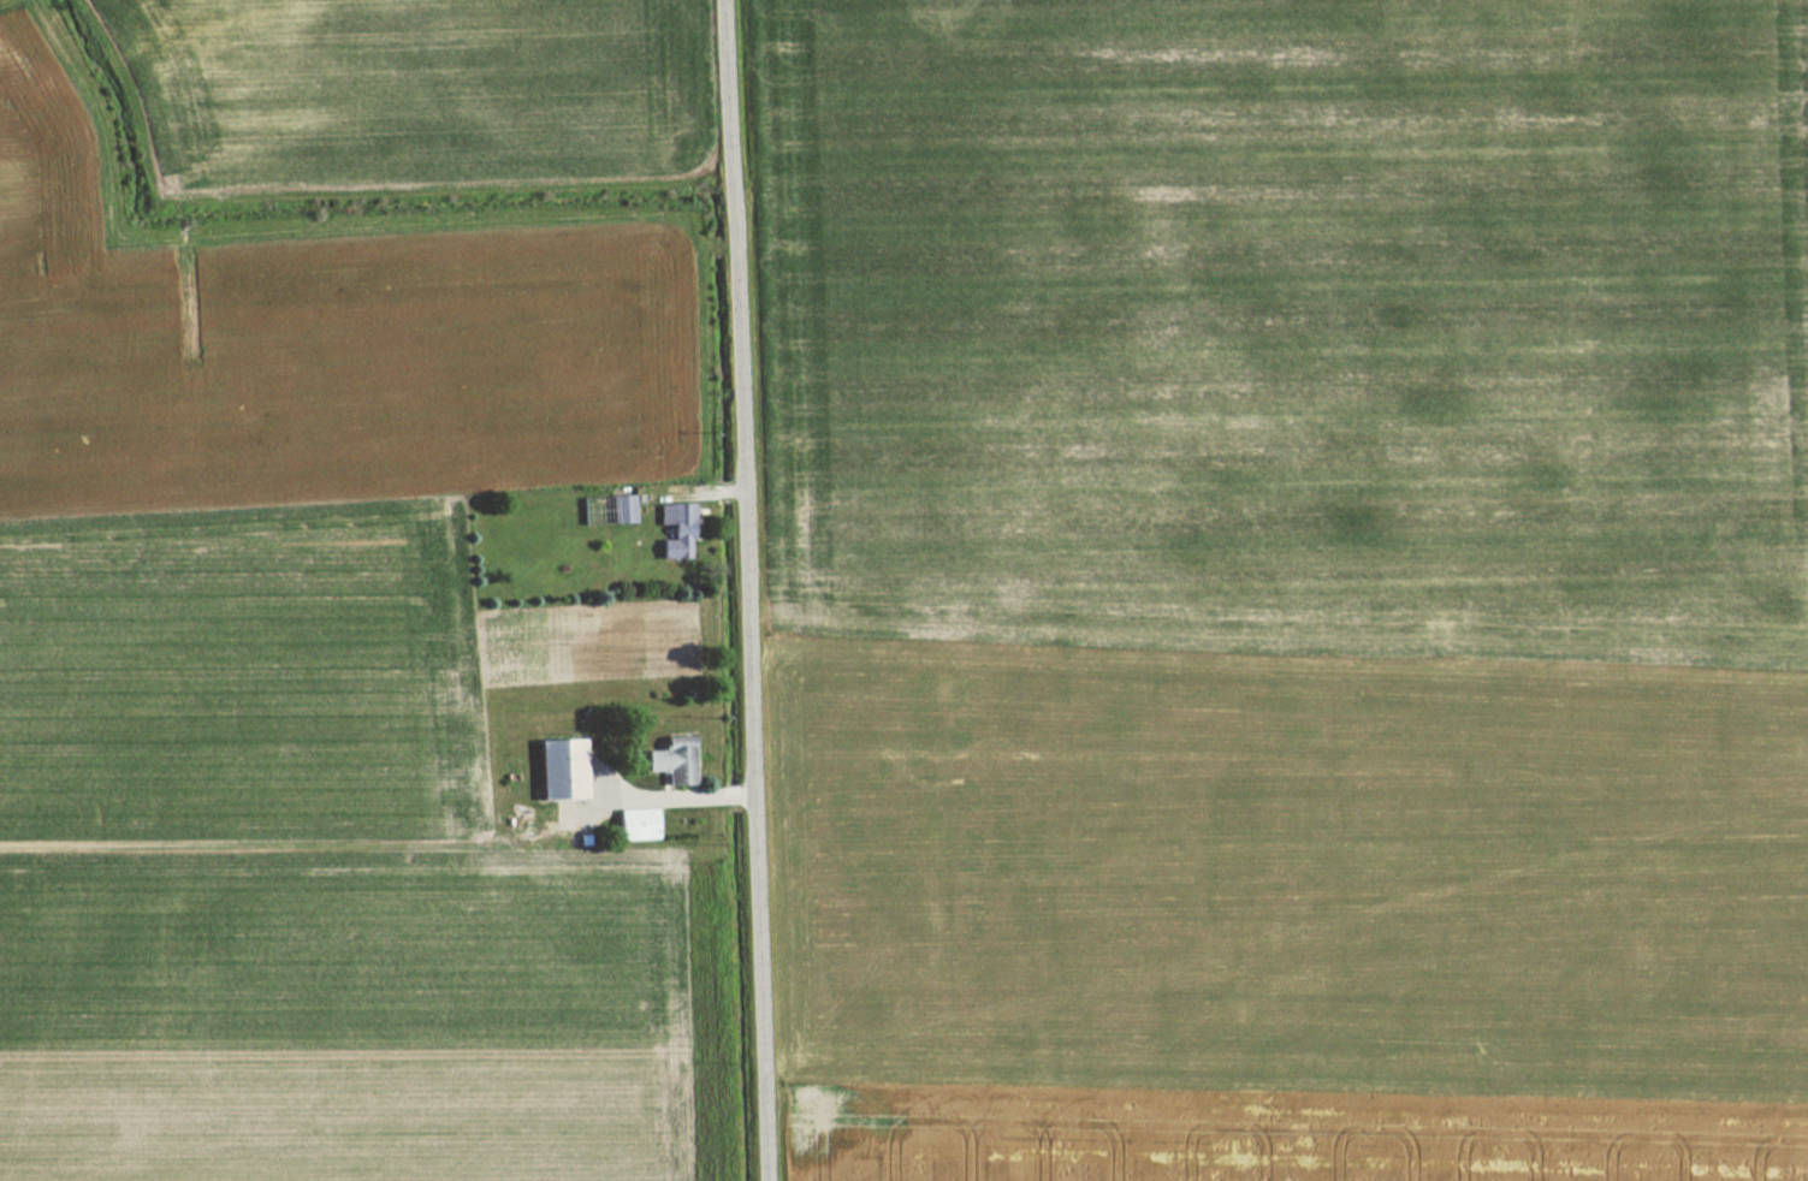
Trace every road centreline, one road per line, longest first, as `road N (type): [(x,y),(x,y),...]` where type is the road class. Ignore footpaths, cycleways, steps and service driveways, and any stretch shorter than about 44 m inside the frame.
road 1 (residential): [(772,1180),(731,0)]

